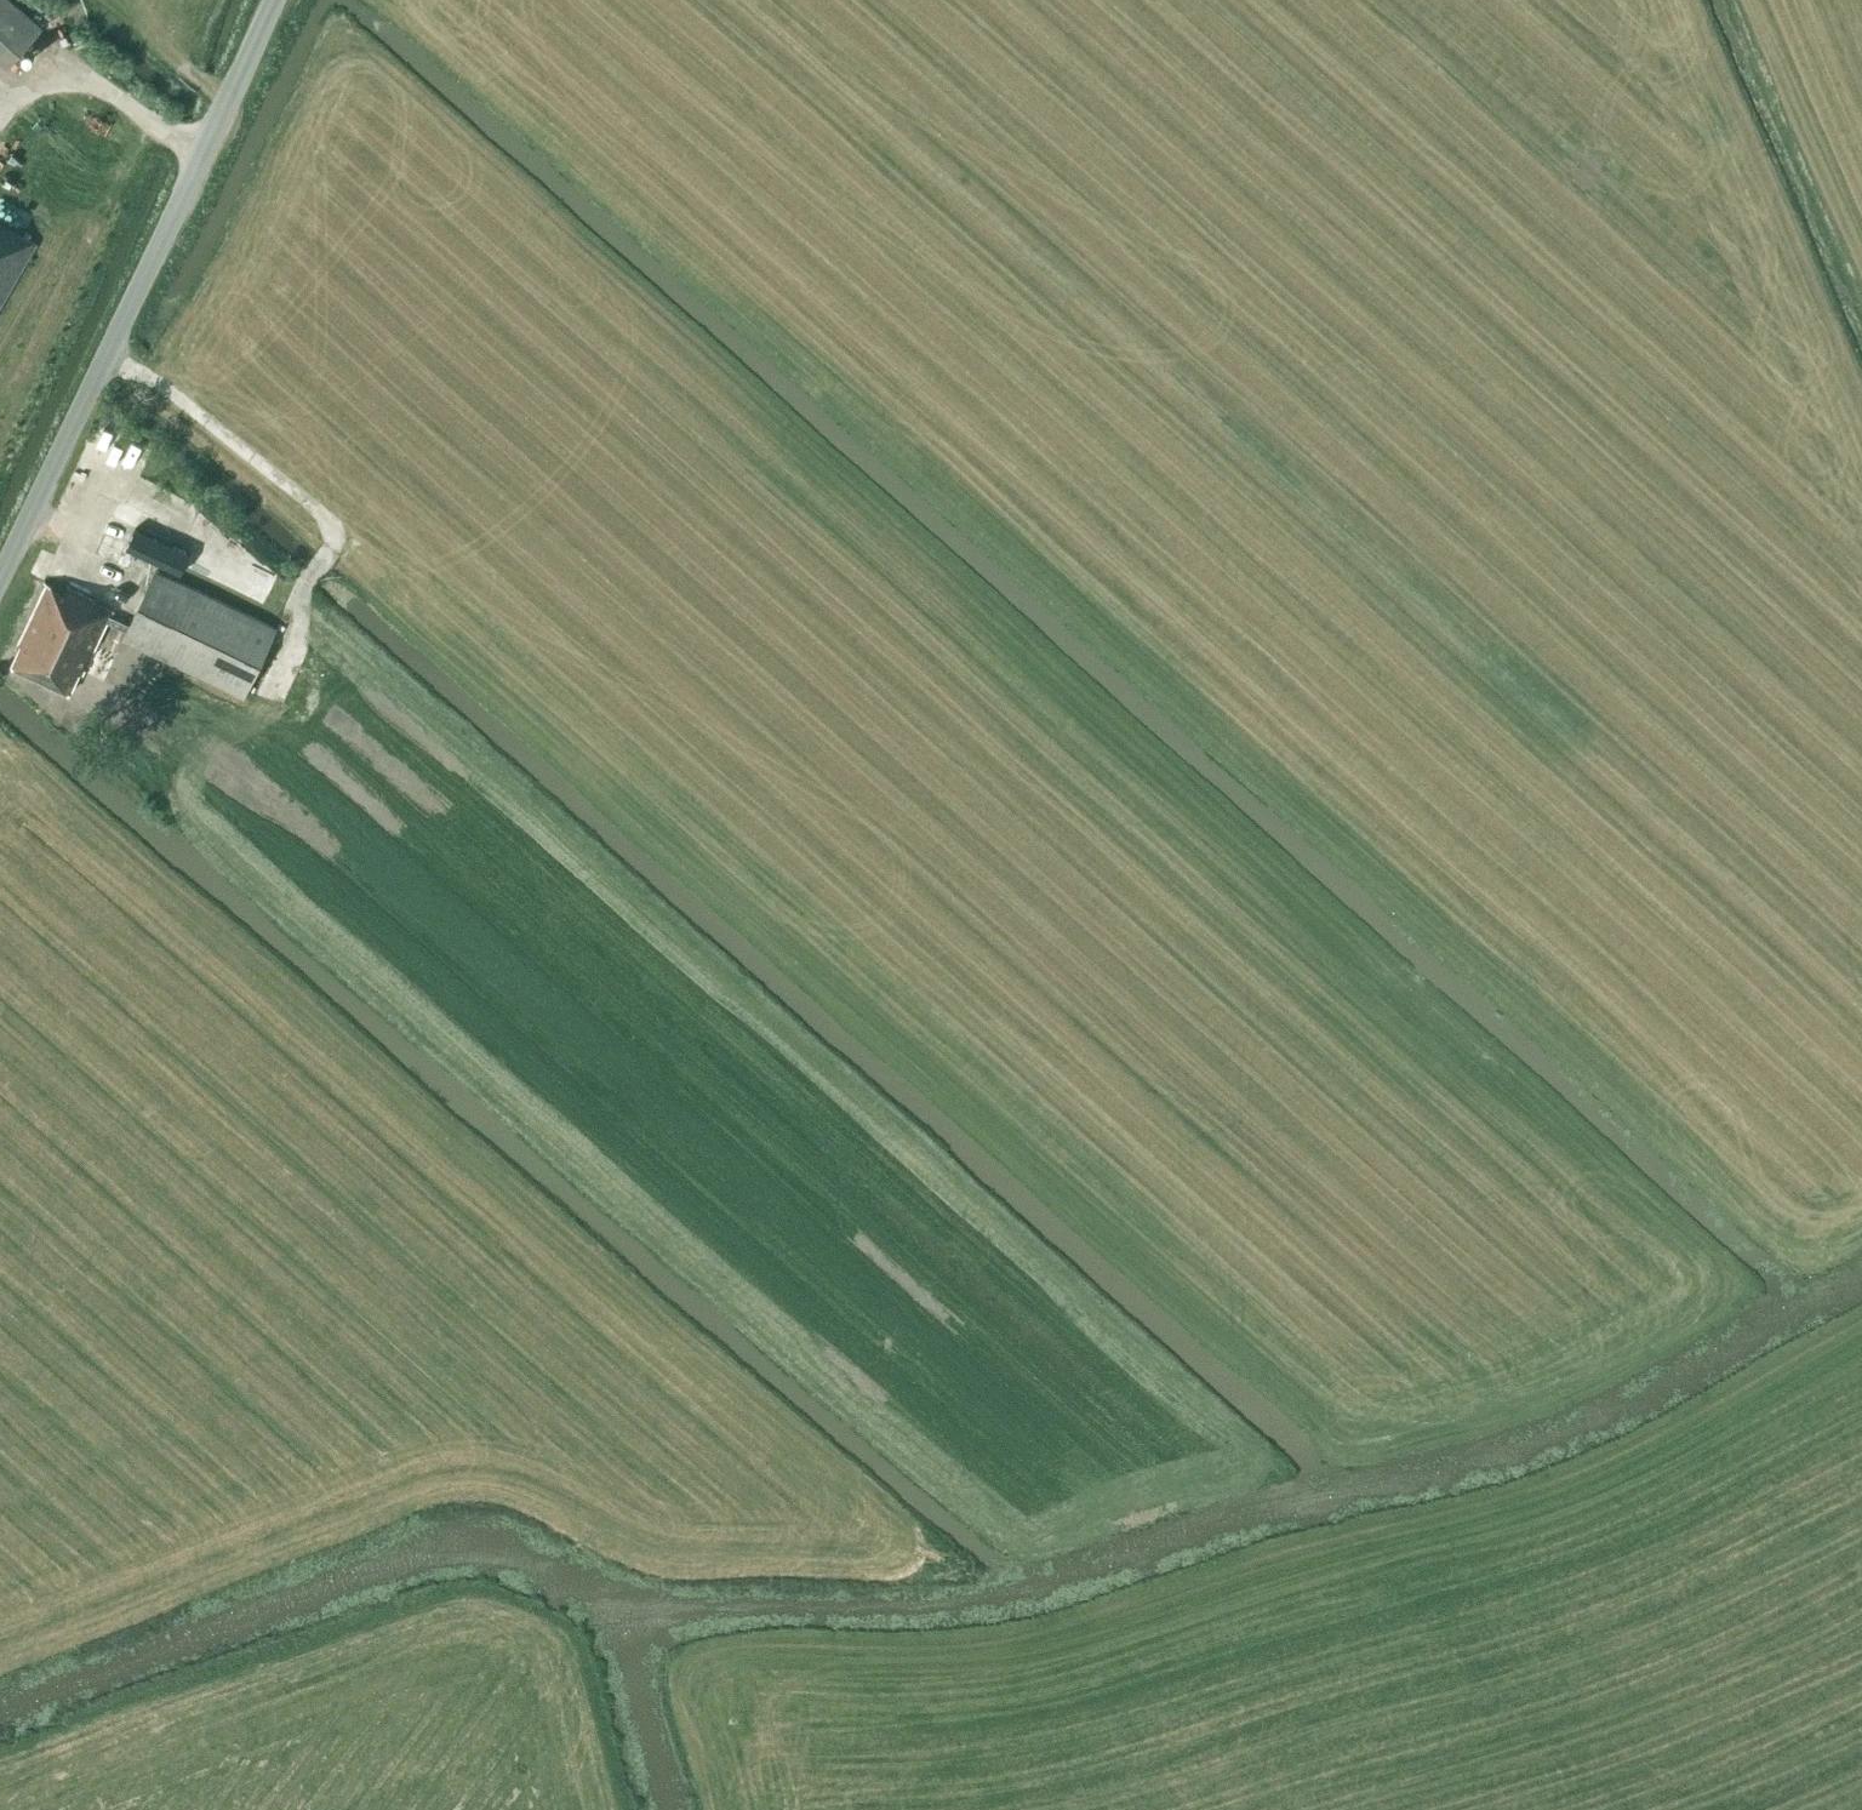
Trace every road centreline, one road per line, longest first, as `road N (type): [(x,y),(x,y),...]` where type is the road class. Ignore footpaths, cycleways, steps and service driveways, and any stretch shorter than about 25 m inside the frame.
road 1 (unclassified): [(0,583),(276,0)]

